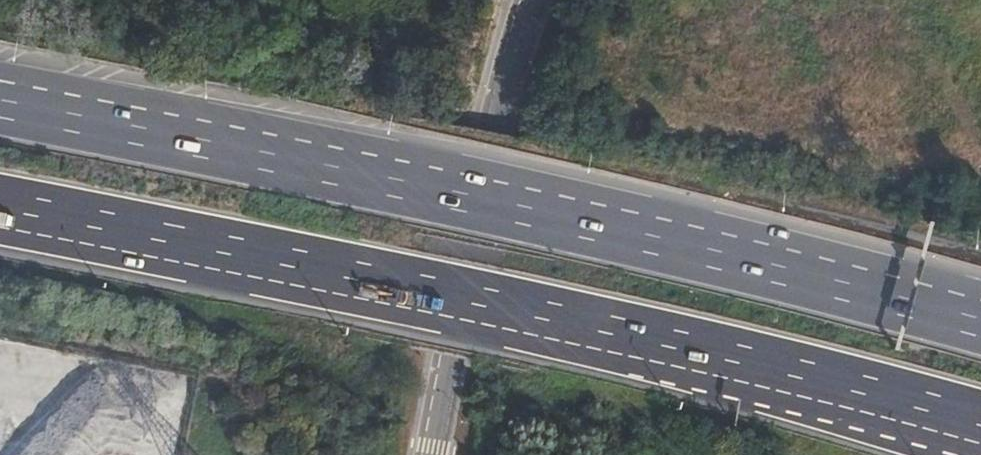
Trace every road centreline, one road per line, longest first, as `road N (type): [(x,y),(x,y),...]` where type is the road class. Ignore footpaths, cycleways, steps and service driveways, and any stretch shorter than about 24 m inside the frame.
road 1 (motorway): [(0,209),(641,344),(980,437)]
road 2 (motorway): [(980,320),(668,241),(0,99)]
road 3 (tertiary): [(435,454),(492,133),(533,0)]

